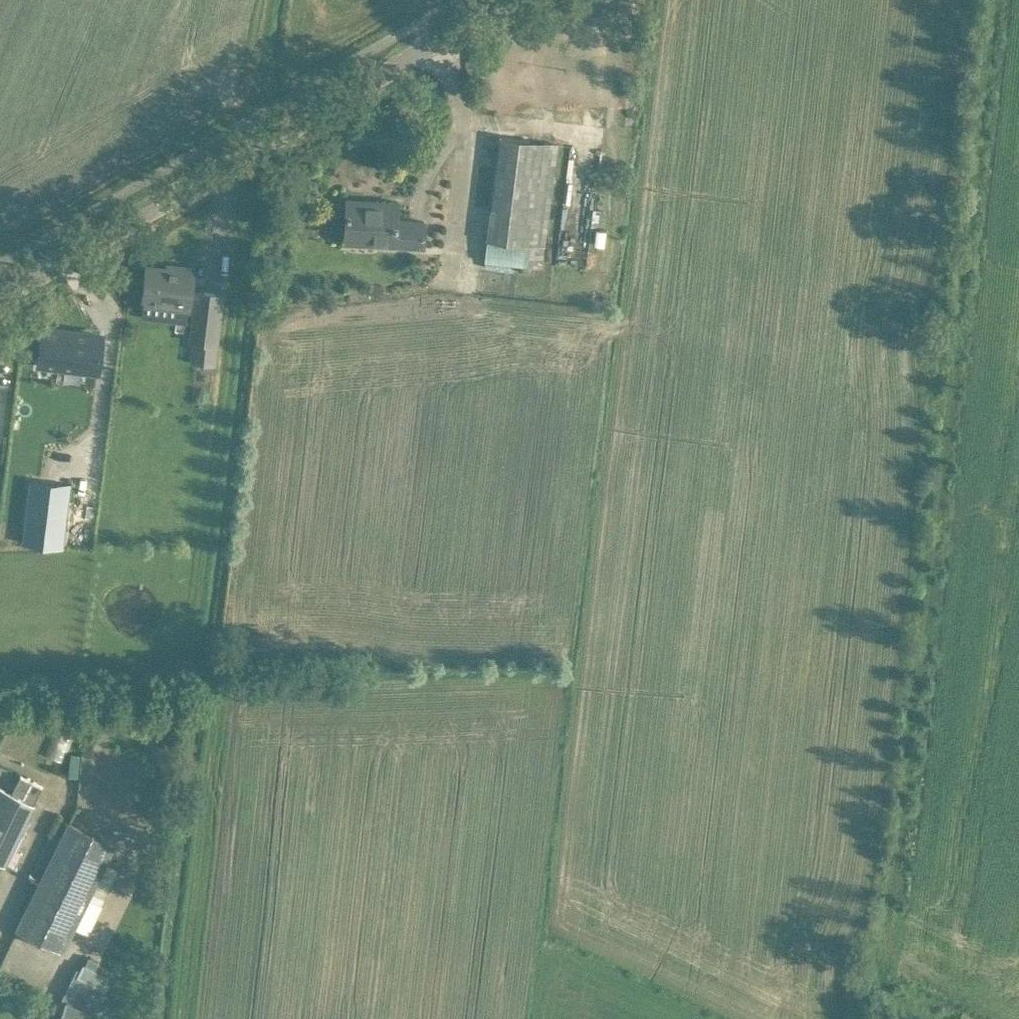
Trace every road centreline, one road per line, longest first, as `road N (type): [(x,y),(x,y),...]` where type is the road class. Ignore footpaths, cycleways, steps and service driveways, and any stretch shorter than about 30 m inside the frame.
road 1 (tertiary): [(0,292),(499,0)]

